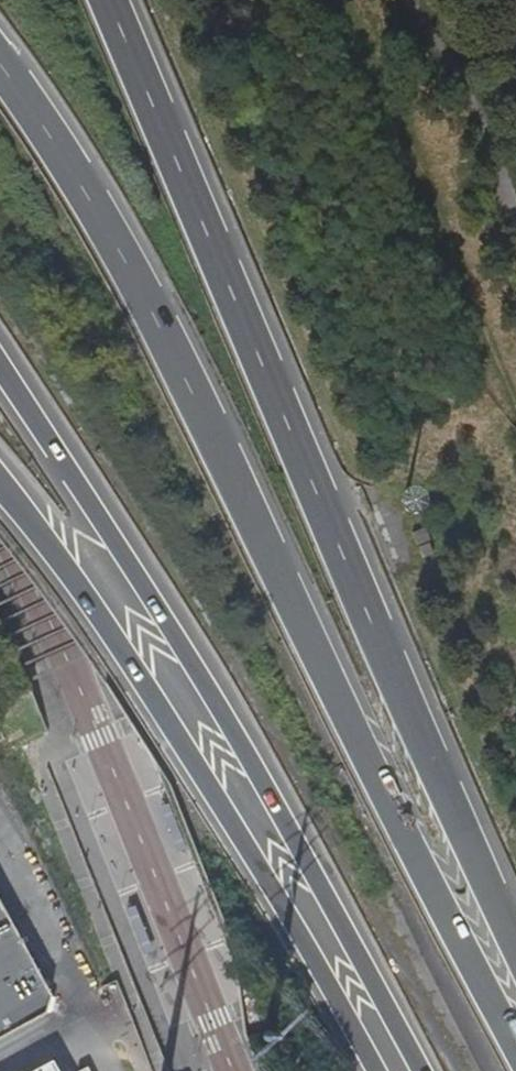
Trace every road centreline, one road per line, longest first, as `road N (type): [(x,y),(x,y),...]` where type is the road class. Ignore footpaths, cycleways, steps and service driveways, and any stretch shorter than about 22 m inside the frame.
road 1 (motorway): [(515,1062),(239,510),(163,333),(0,71)]
road 2 (motorway): [(515,952),(363,621),(108,0)]
road 3 (trunk): [(0,361),(207,683),(414,1070)]
road 4 (trunk): [(0,484),(108,624),(231,814),(375,1070)]

